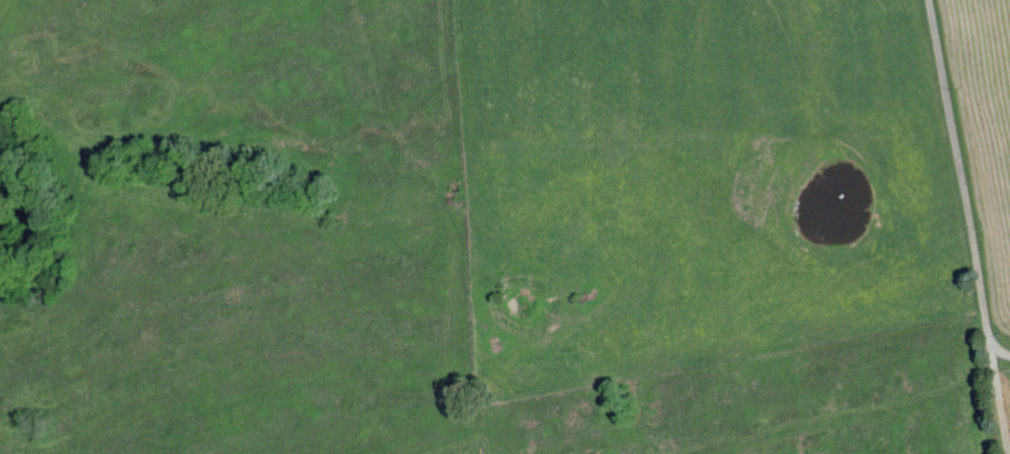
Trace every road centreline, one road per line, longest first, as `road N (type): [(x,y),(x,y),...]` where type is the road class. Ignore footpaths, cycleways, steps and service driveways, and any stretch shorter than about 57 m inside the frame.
road 1 (residential): [(1008,453),(927,0)]

